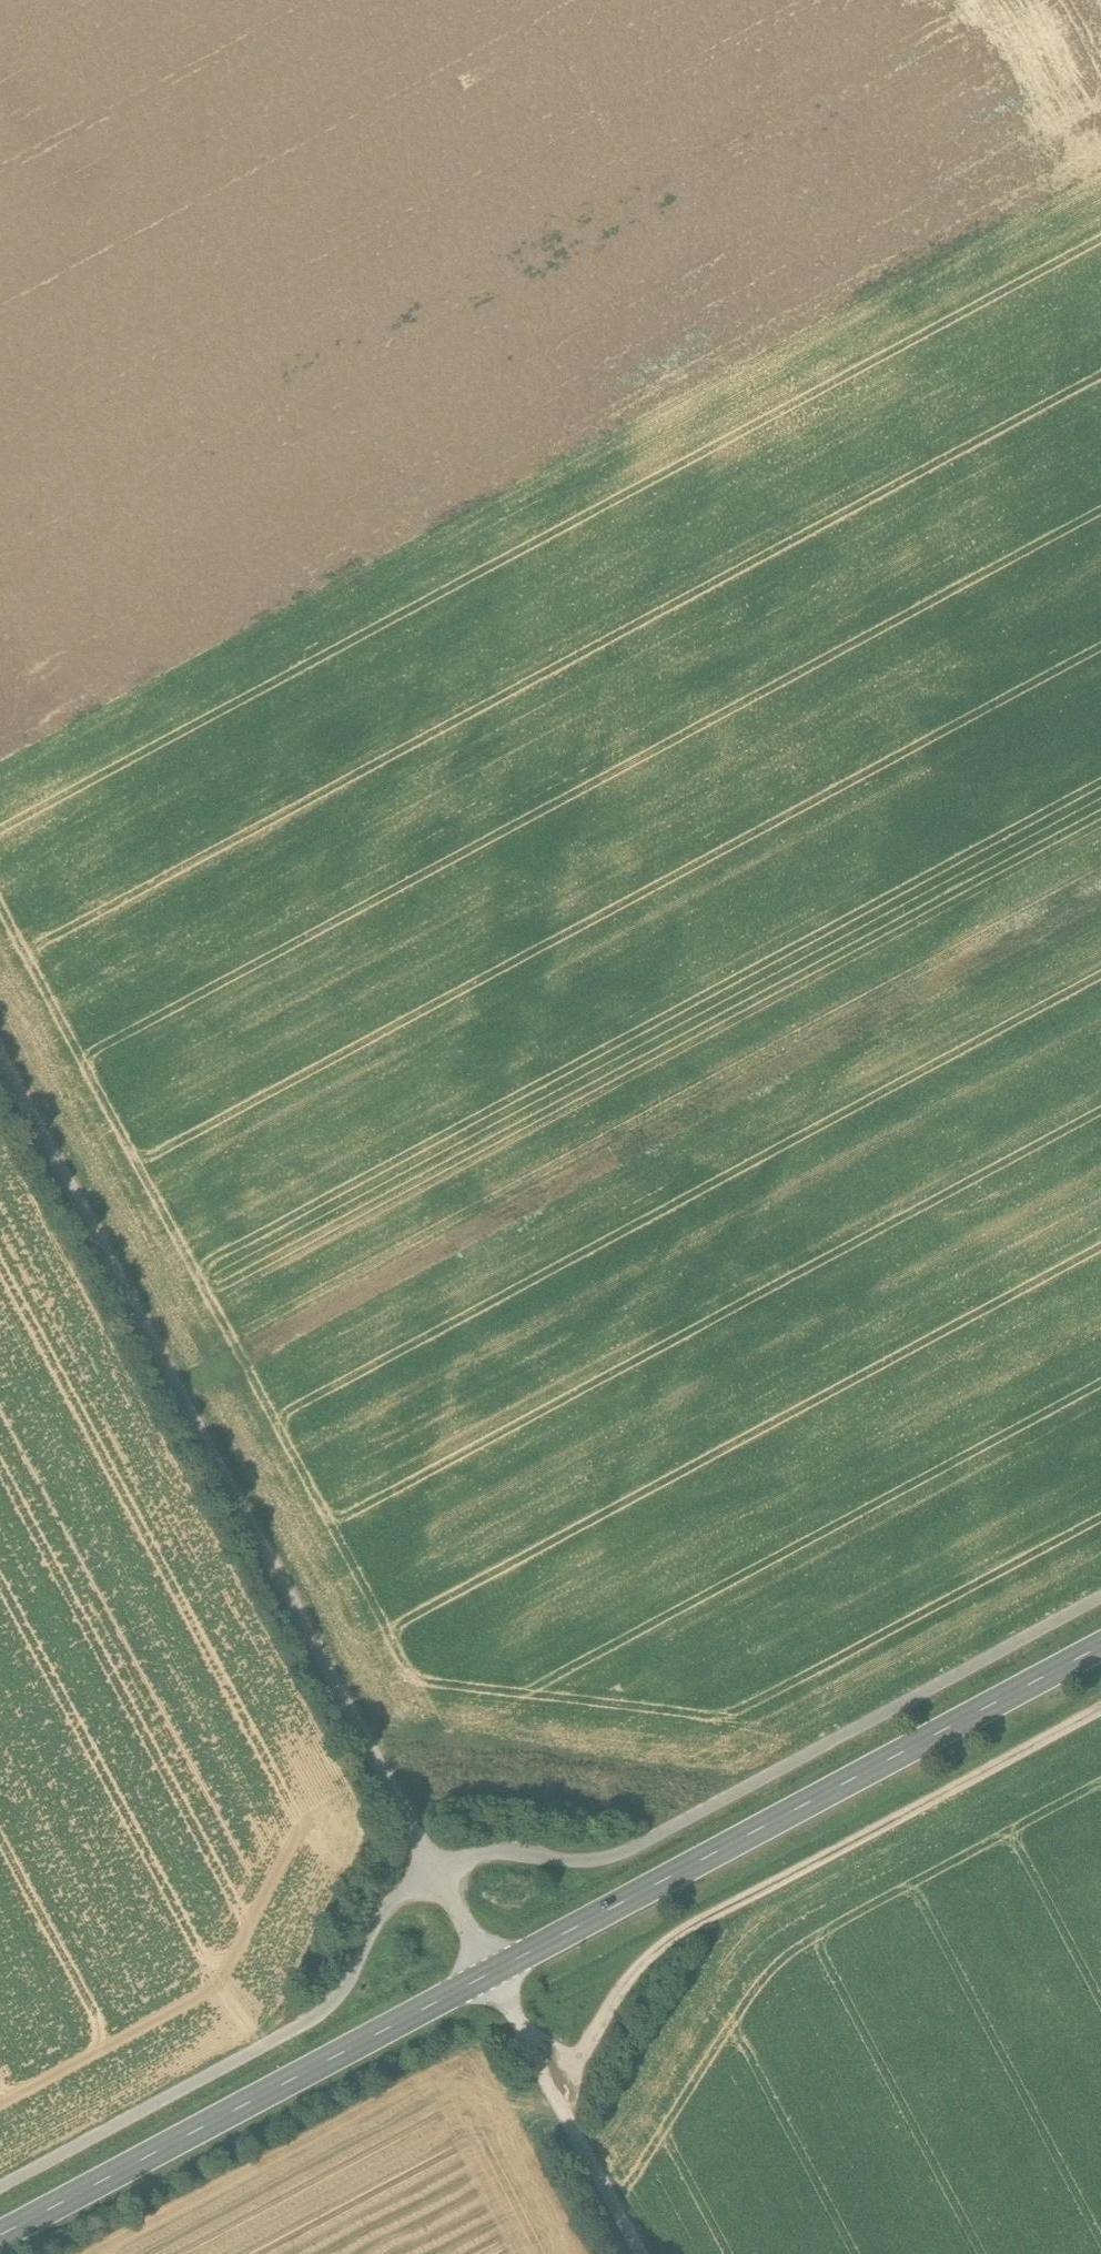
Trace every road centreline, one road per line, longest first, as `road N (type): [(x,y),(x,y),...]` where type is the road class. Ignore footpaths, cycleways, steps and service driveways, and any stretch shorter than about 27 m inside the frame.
road 1 (track): [(0,1063),(436,1874),(392,1902),(349,1985),(323,2013),(0,2185)]
road 2 (secondary): [(0,2236),(1100,1649)]
road 3 (track): [(1100,1600),(615,1857),(580,1862),(484,1852),(436,1874),(640,2253)]
road 4 (track): [(557,2097),(650,1953),(1100,1708)]

